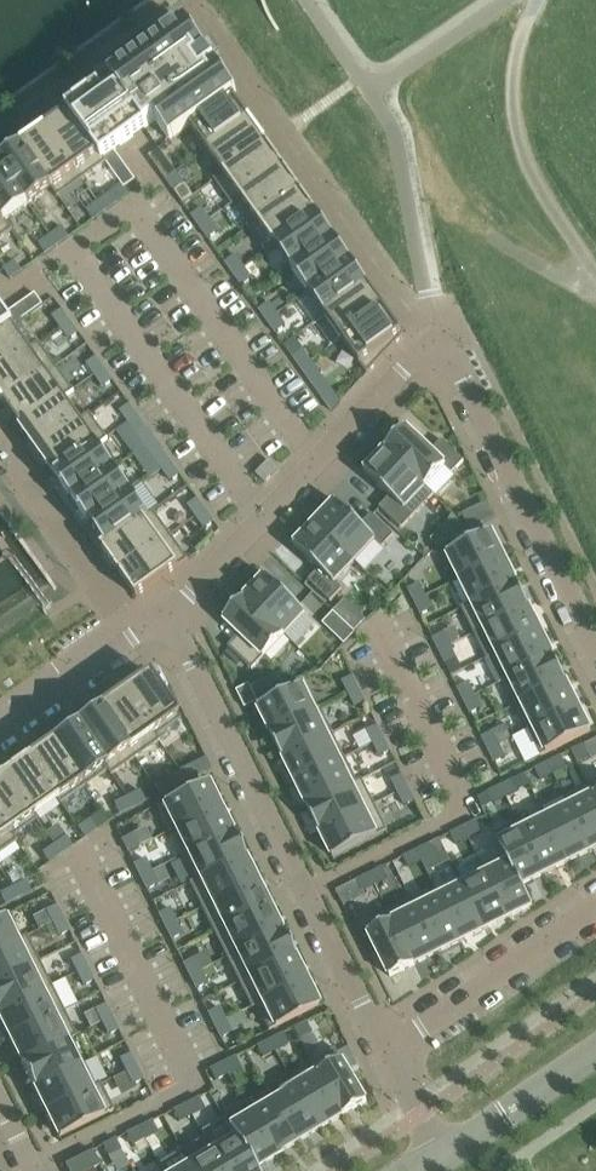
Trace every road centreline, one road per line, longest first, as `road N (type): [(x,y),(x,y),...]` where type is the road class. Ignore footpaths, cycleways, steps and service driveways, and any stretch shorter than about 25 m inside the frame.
road 1 (residential): [(387,1053),(168,617)]
road 2 (residential): [(431,352),(398,374),(168,617)]
road 3 (residential): [(431,352),(446,355),(465,384),(595,646)]
road 4 (residential): [(595,909),(387,1053)]
road 5 (residential): [(168,617),(0,729)]
road 6 (tertiary): [(452,1154),(595,1056)]
road 7 (residential): [(452,1154),(387,1053)]

